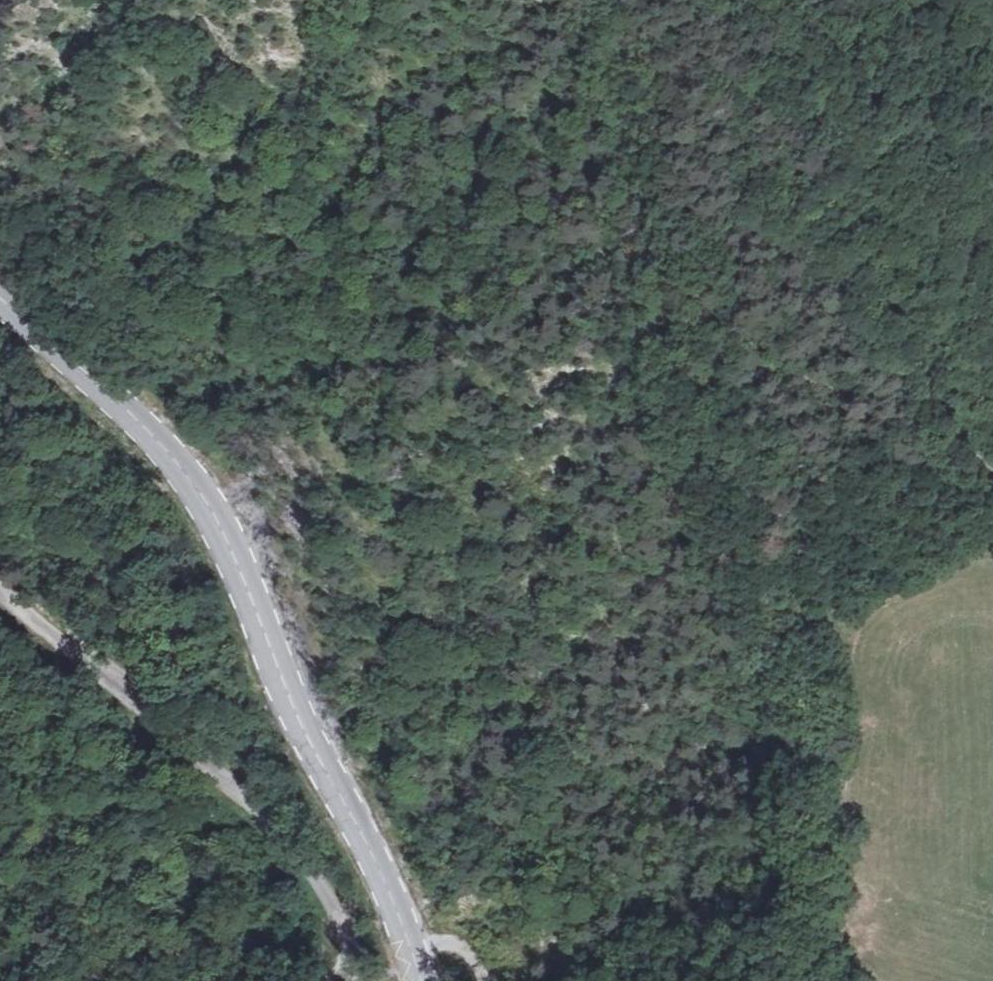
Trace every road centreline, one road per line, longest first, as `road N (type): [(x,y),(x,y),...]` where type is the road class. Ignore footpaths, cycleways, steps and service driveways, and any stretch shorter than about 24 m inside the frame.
road 1 (secondary): [(421,980),(380,865),(296,707),(210,511),(126,407),(0,294)]
road 2 (unclassified): [(364,980),(298,857),(254,803),(0,585)]

